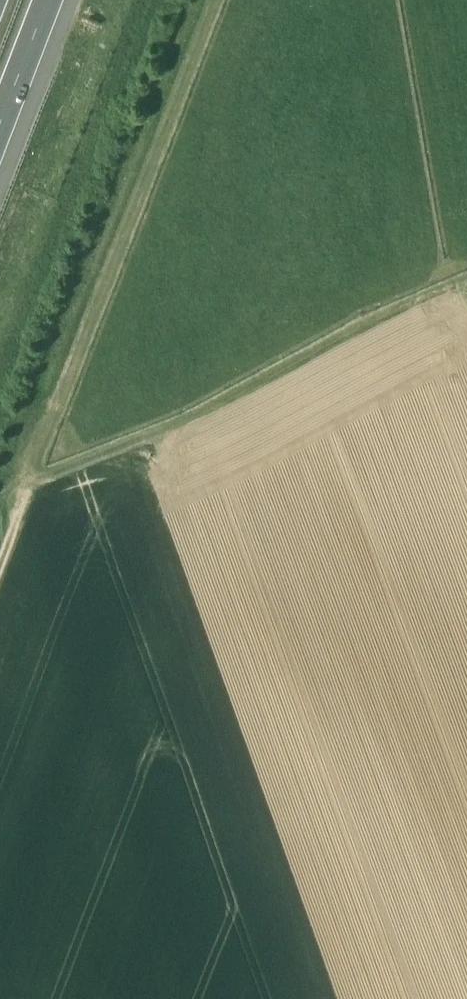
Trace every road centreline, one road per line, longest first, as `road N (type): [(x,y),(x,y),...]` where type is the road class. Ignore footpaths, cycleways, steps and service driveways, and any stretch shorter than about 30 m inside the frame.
road 1 (track): [(466,295),(191,429),(38,487),(0,586)]
road 2 (motorway): [(0,128),(50,0)]

